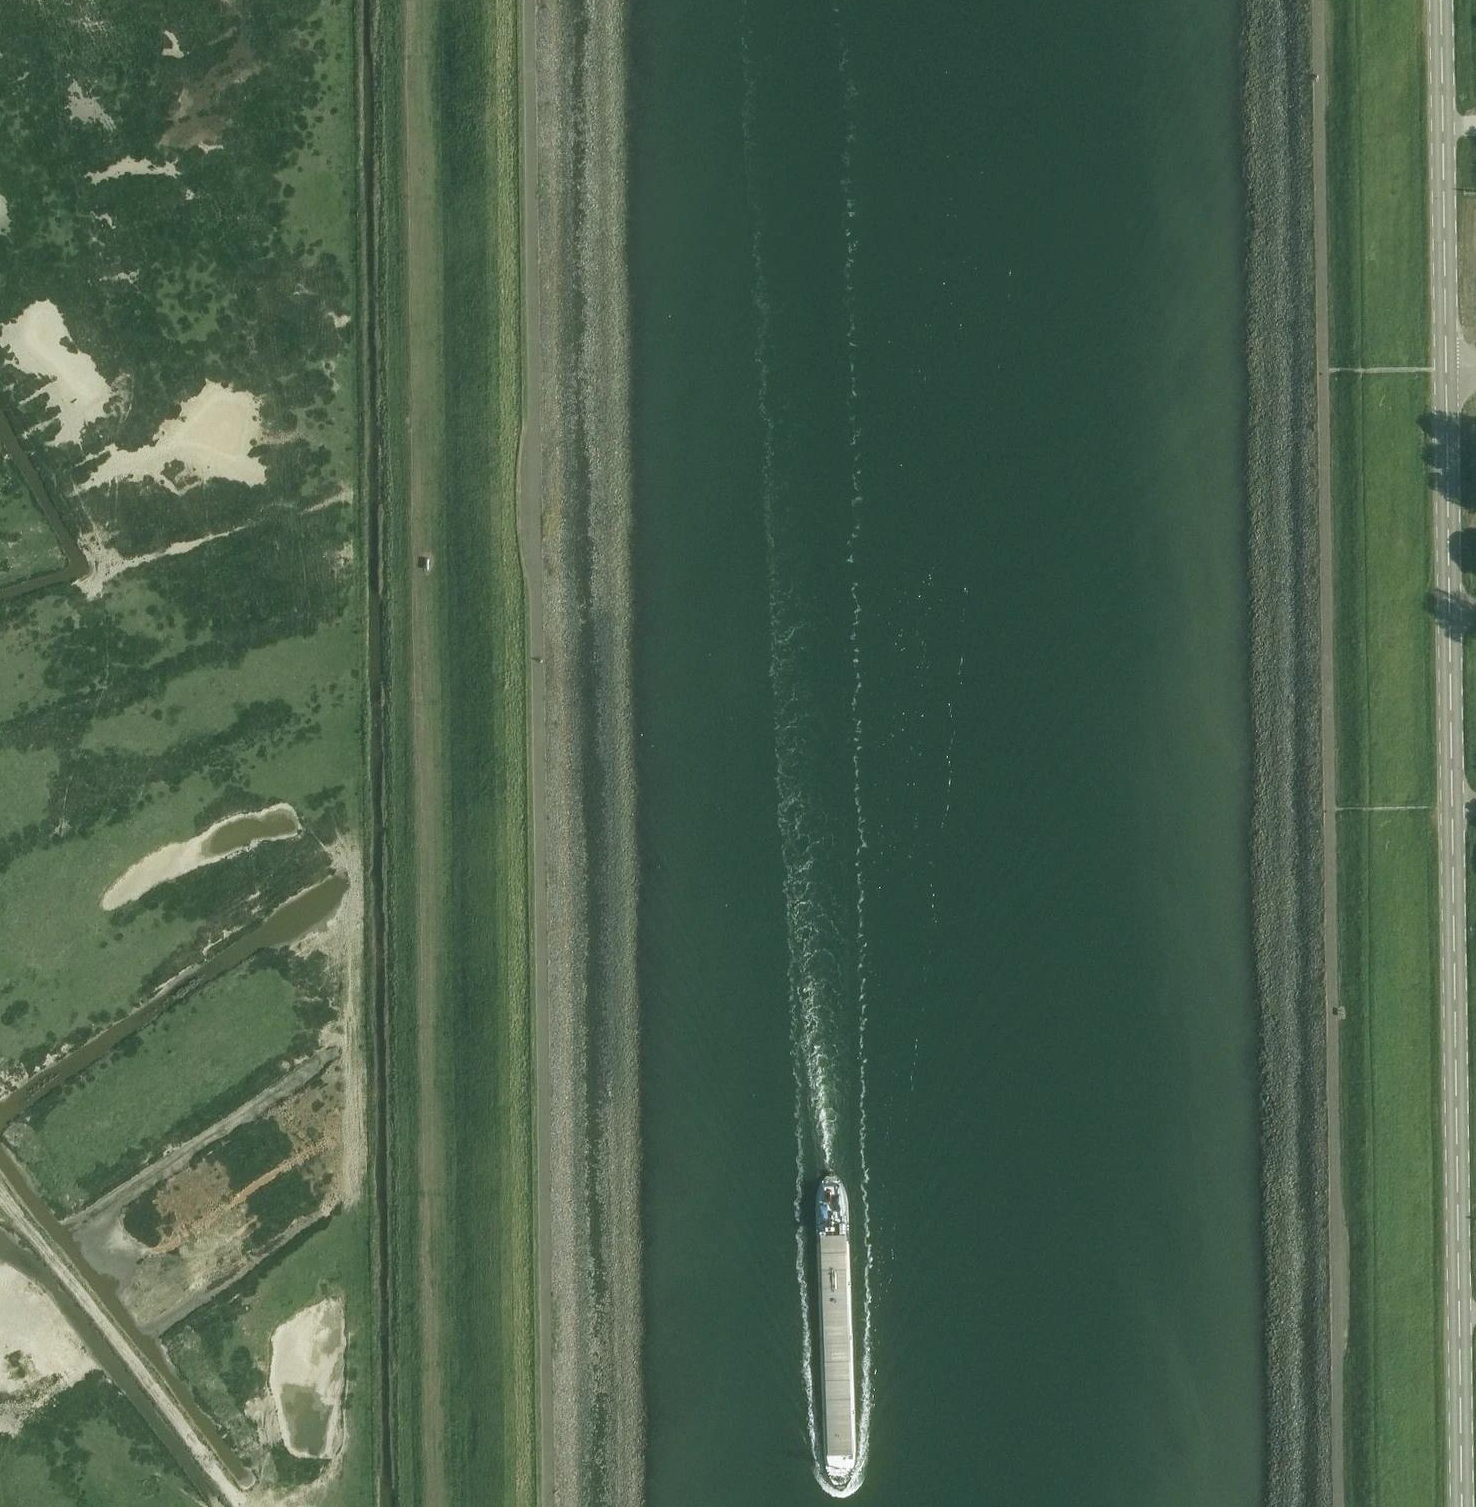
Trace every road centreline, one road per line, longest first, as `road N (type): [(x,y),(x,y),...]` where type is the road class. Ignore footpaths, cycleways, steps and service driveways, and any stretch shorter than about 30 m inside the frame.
road 1 (tertiary): [(1463,1506),(1440,0)]
road 2 (track): [(237,1506),(0,1192)]

